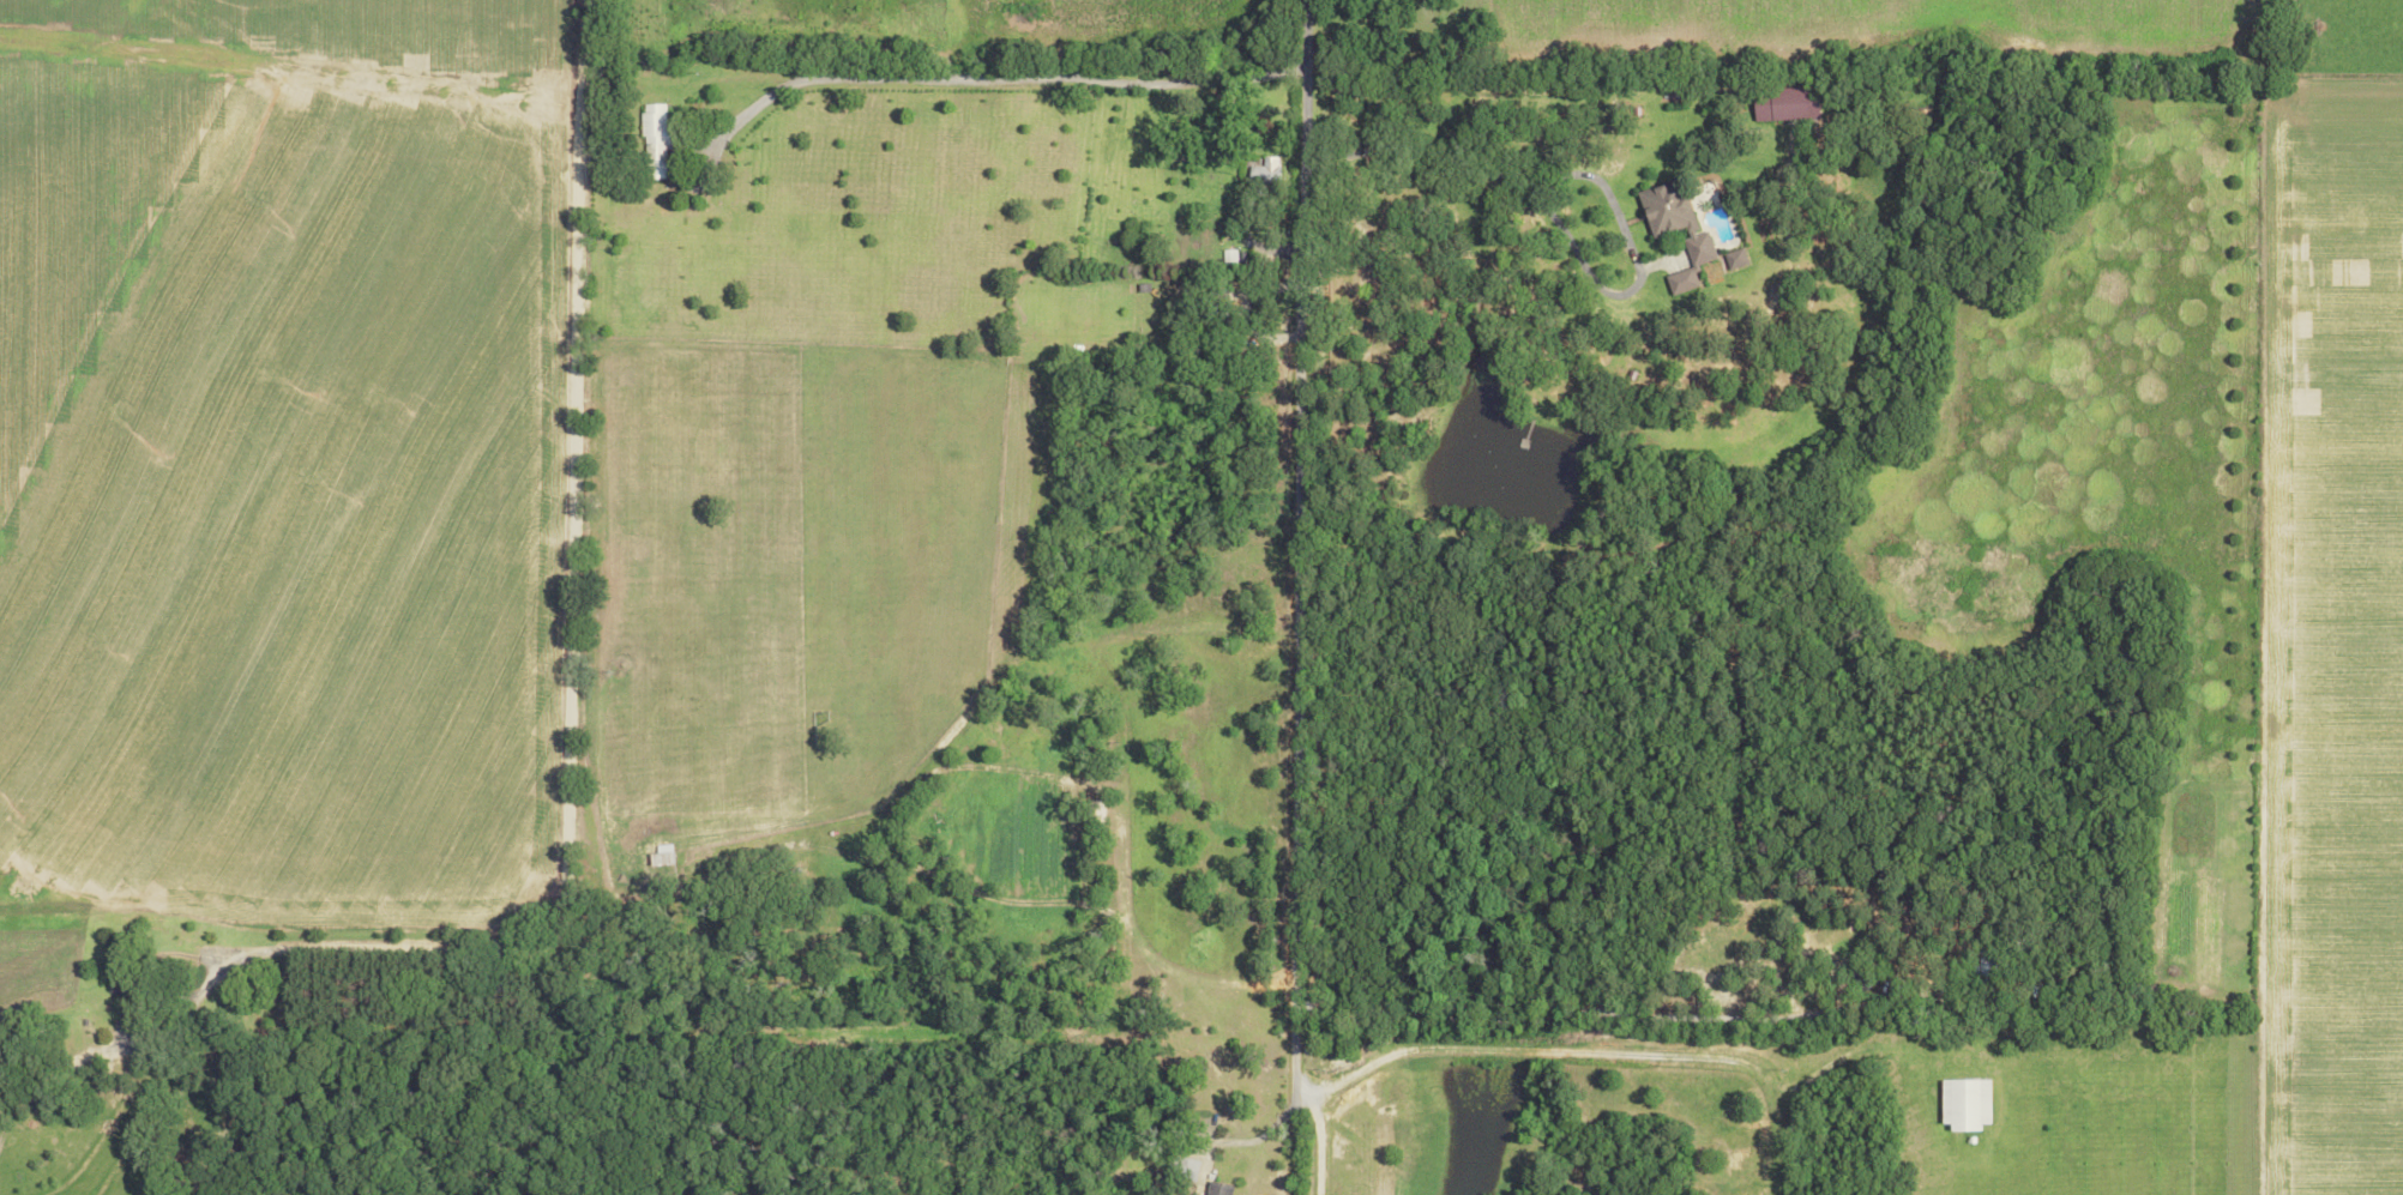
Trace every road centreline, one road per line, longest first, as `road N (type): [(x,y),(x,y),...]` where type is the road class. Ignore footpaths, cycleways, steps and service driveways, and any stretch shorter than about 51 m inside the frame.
road 1 (residential): [(1290,1099),(1295,0)]

